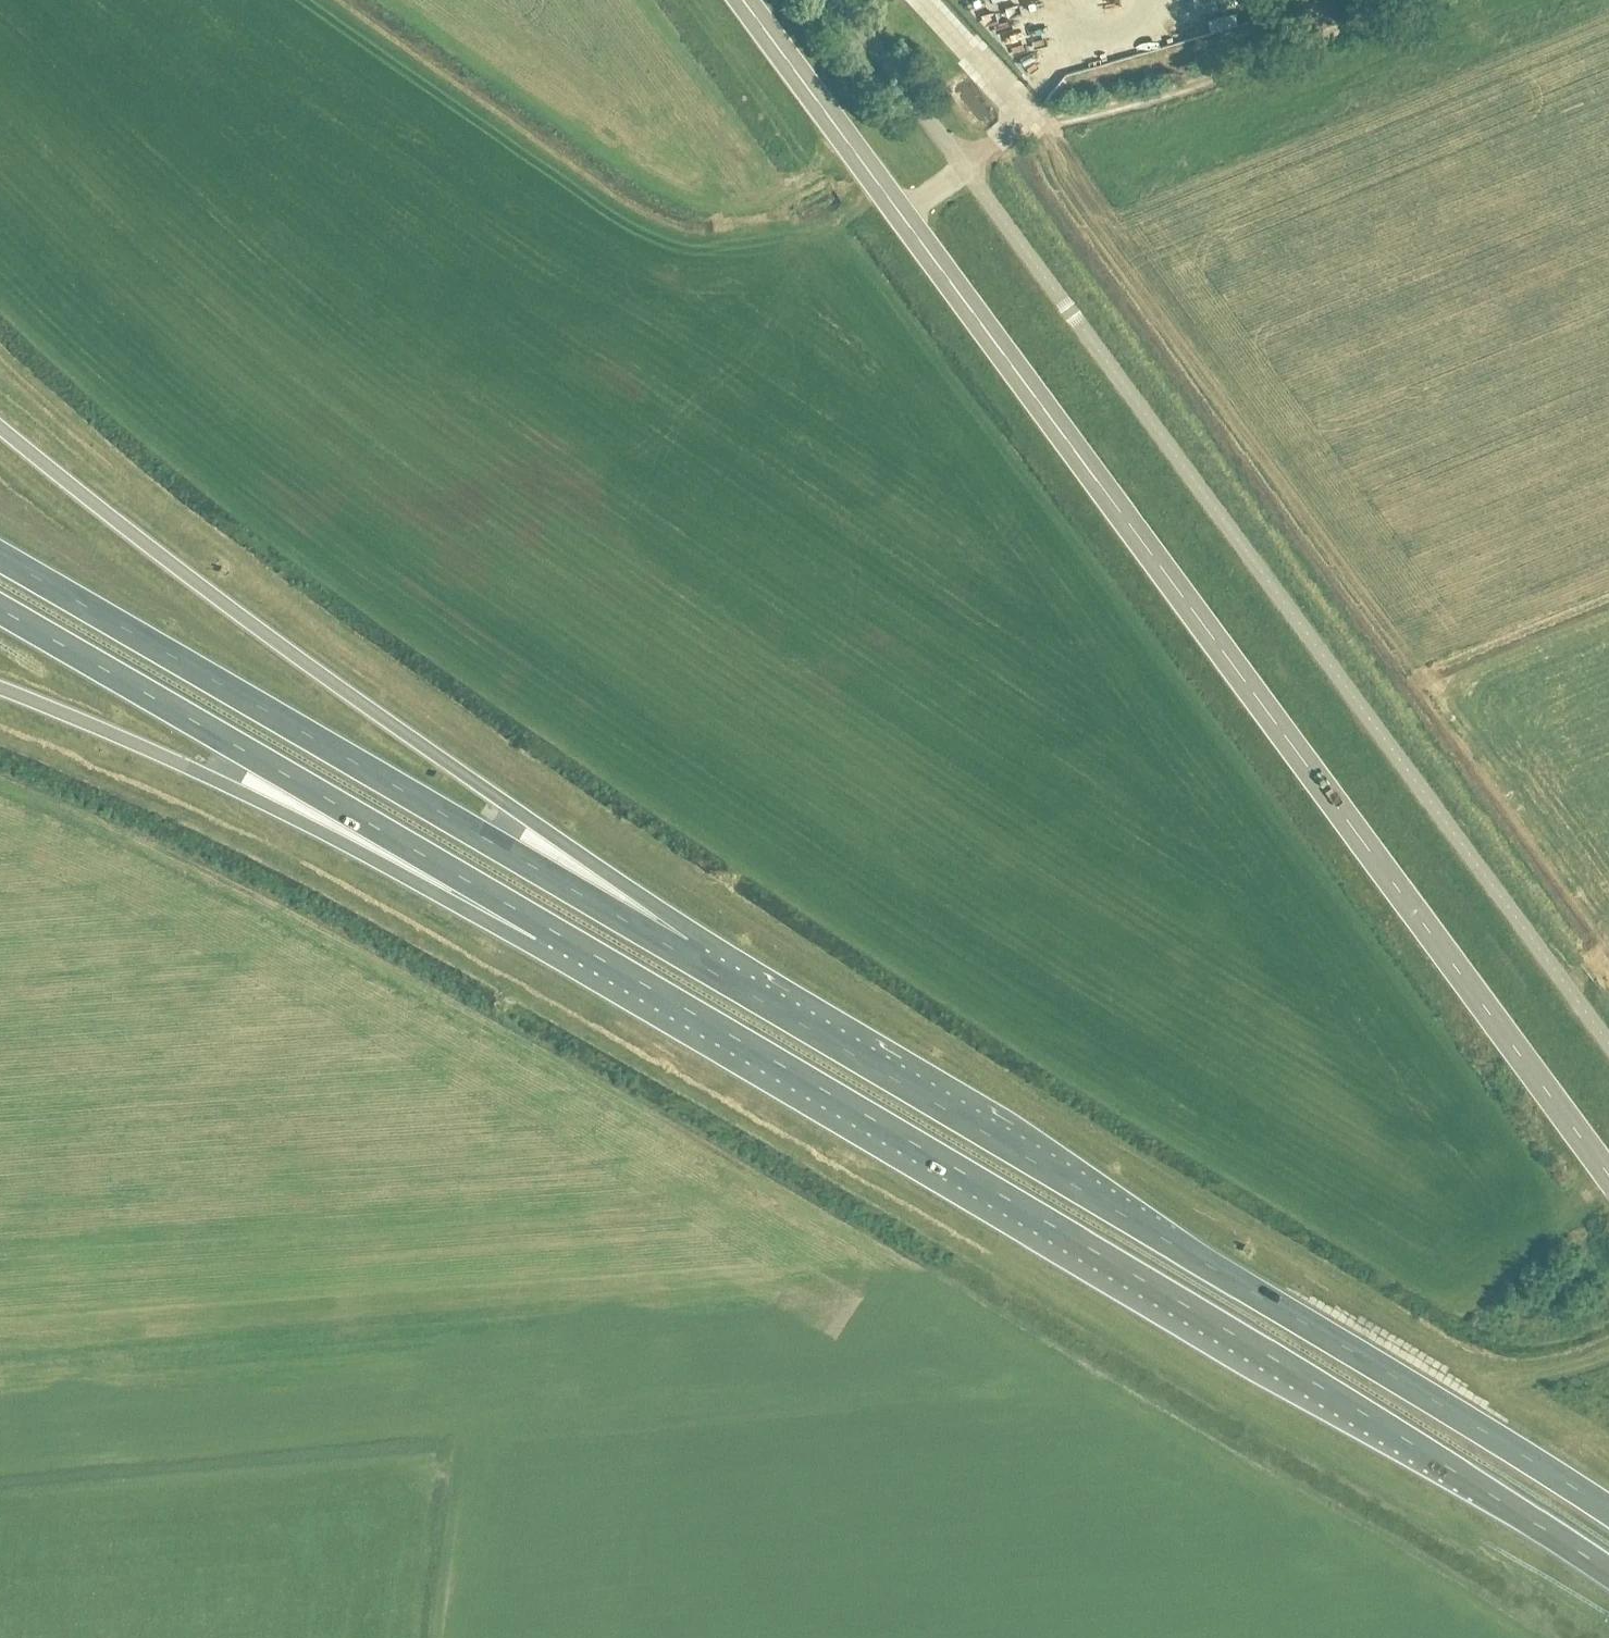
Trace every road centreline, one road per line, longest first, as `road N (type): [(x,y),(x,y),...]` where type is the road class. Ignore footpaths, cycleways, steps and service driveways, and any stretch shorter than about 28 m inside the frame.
road 1 (unclassified): [(1608,1170),(744,0)]
road 2 (trunk): [(557,933),(1204,1313),(1608,1573)]
road 3 (trunk): [(1608,1514),(1341,1338),(710,969)]
road 4 (trunk): [(710,969),(550,833),(232,608),(0,424)]
road 5 (trunk): [(710,969),(0,554)]
road 6 (trunk): [(0,607),(557,933)]
road 7 (trunk): [(0,687),(175,758),(430,886),(557,933)]
road 8 (track): [(1400,0),(1163,92),(1030,127),(900,212)]

